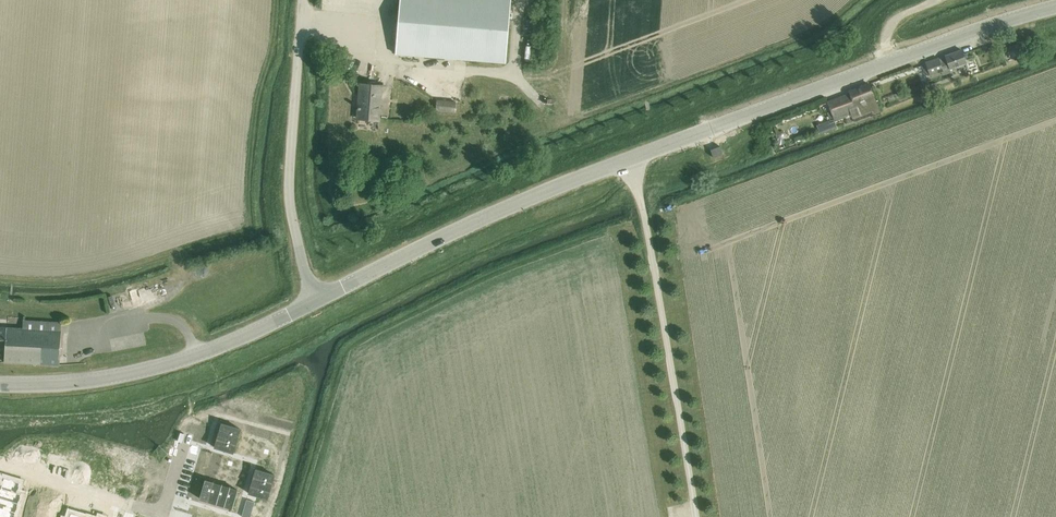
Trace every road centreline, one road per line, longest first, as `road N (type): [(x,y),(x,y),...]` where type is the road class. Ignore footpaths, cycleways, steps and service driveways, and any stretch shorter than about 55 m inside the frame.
road 1 (tertiary): [(1055,8),(560,186),(318,300)]
road 2 (tertiary): [(0,384),(103,380),(161,366),(318,300)]
road 3 (unclassified): [(318,300),(289,194),(303,0)]
road 4 (residential): [(0,466),(127,504)]

